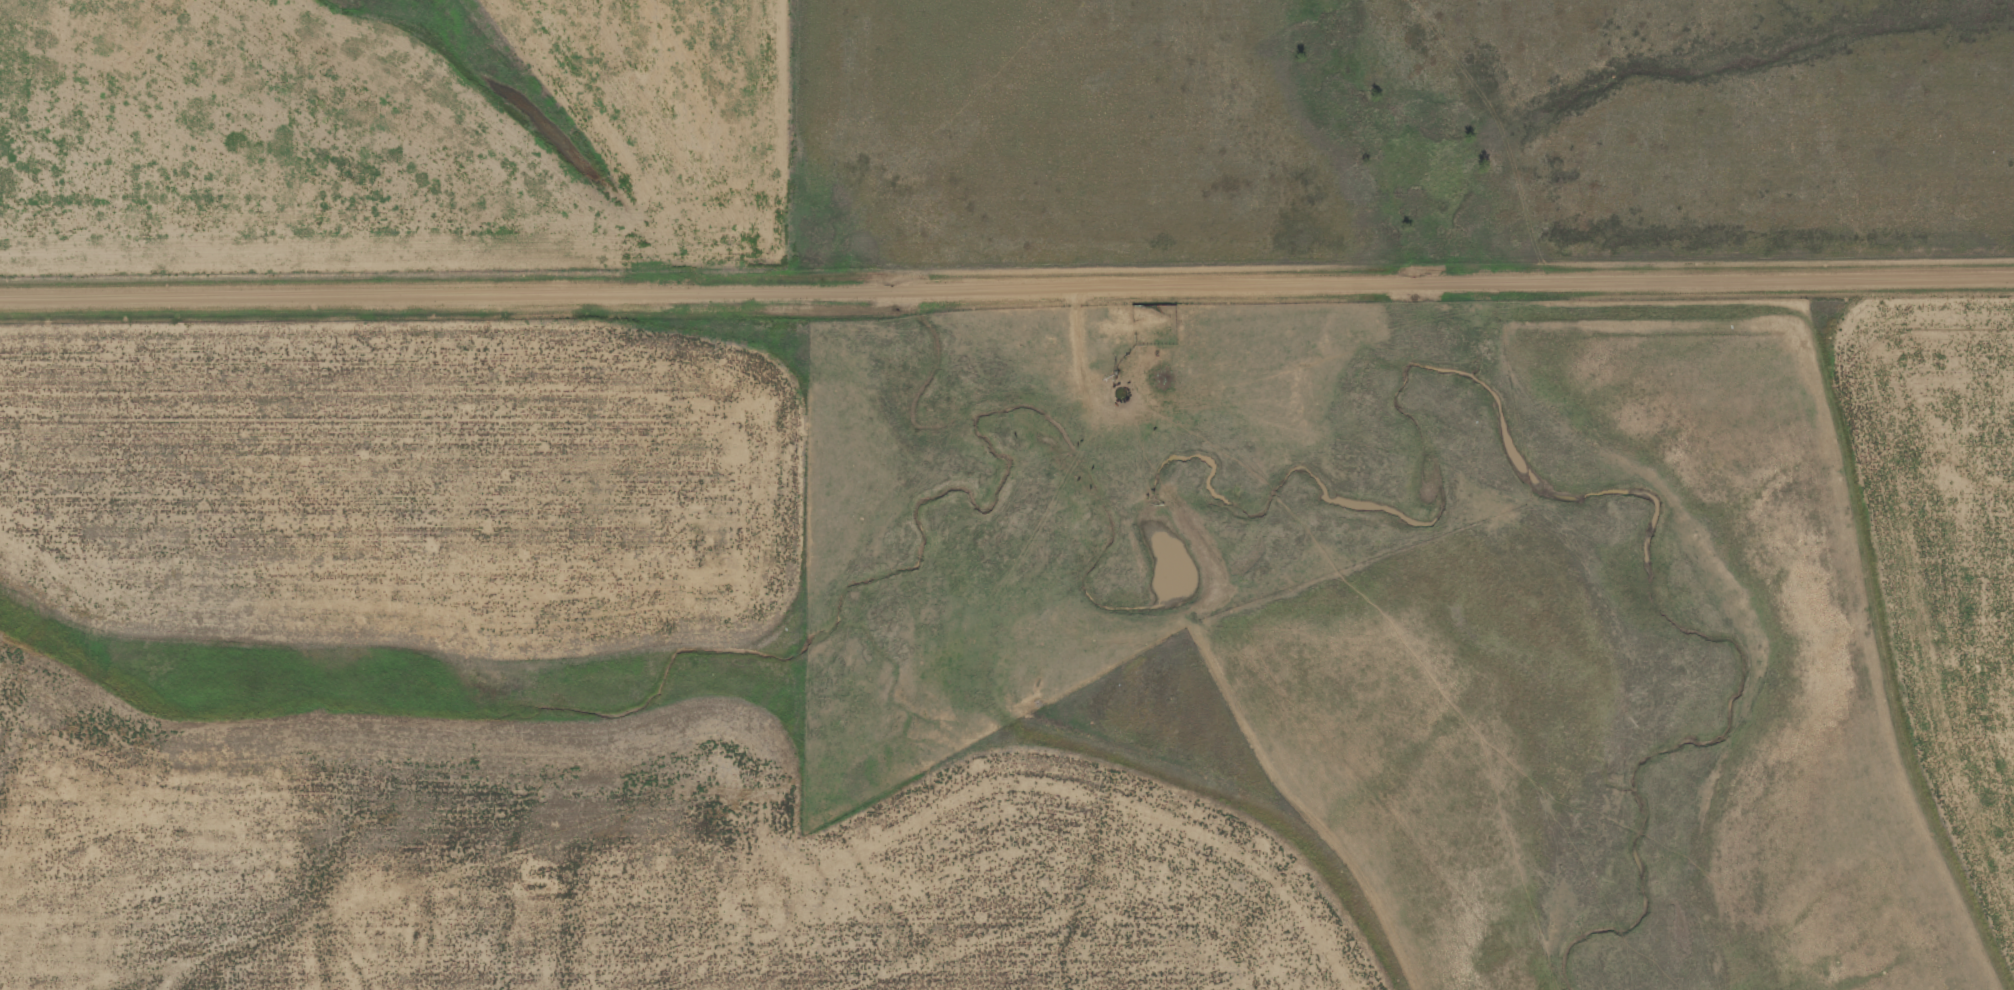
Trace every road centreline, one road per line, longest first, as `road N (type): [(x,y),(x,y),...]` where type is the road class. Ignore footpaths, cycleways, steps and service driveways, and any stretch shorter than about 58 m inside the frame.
road 1 (residential): [(0,296),(2013,275)]

